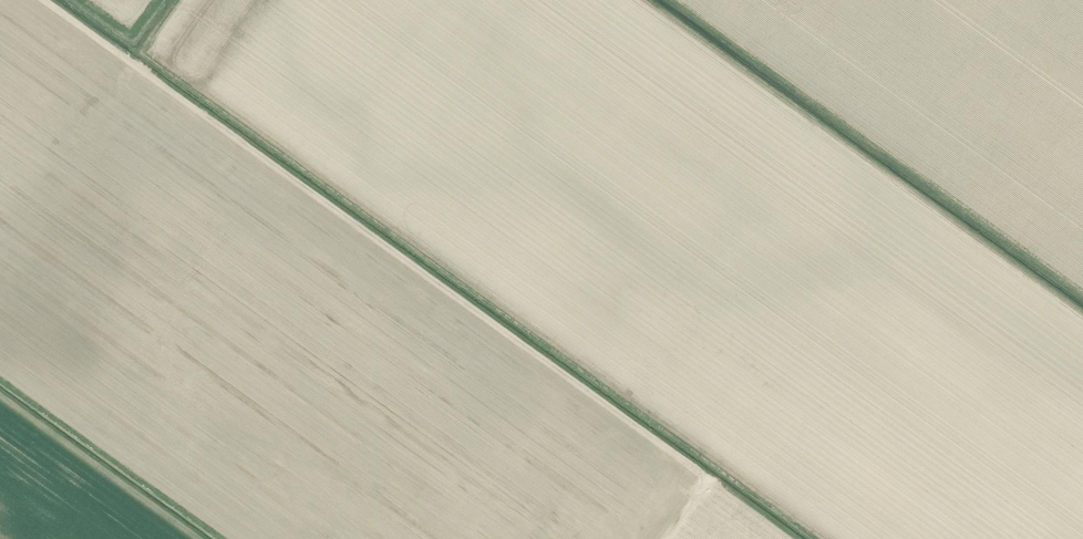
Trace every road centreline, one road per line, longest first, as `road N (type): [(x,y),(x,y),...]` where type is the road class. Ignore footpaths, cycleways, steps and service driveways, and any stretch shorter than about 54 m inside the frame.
road 1 (track): [(0,397),(197,538)]

